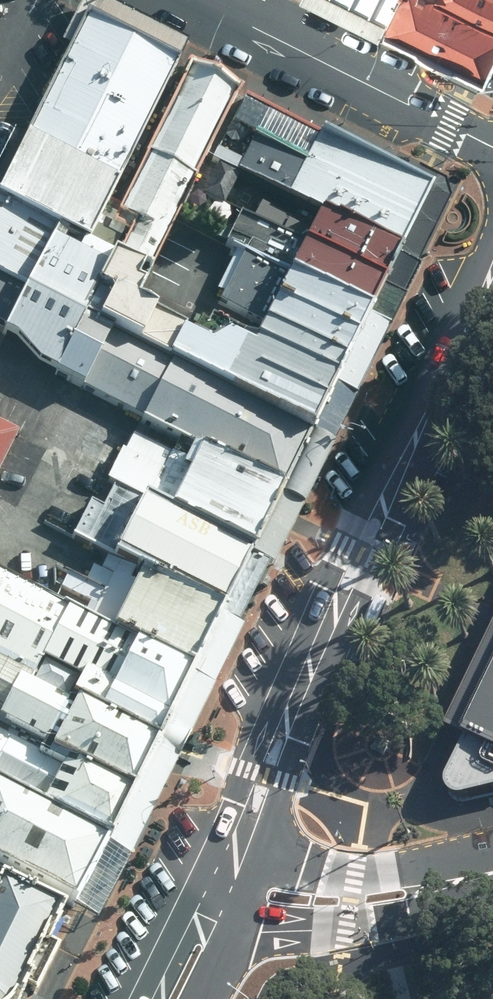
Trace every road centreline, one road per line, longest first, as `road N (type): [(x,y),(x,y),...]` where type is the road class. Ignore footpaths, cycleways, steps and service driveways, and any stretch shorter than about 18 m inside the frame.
road 1 (secondary): [(237,851),(360,555),(492,278)]
road 2 (residential): [(492,145),(206,0)]
road 3 (tertiary): [(492,878),(409,917),(351,930),(202,929)]
road 4 (tertiary): [(237,851),(357,879),(492,874)]

